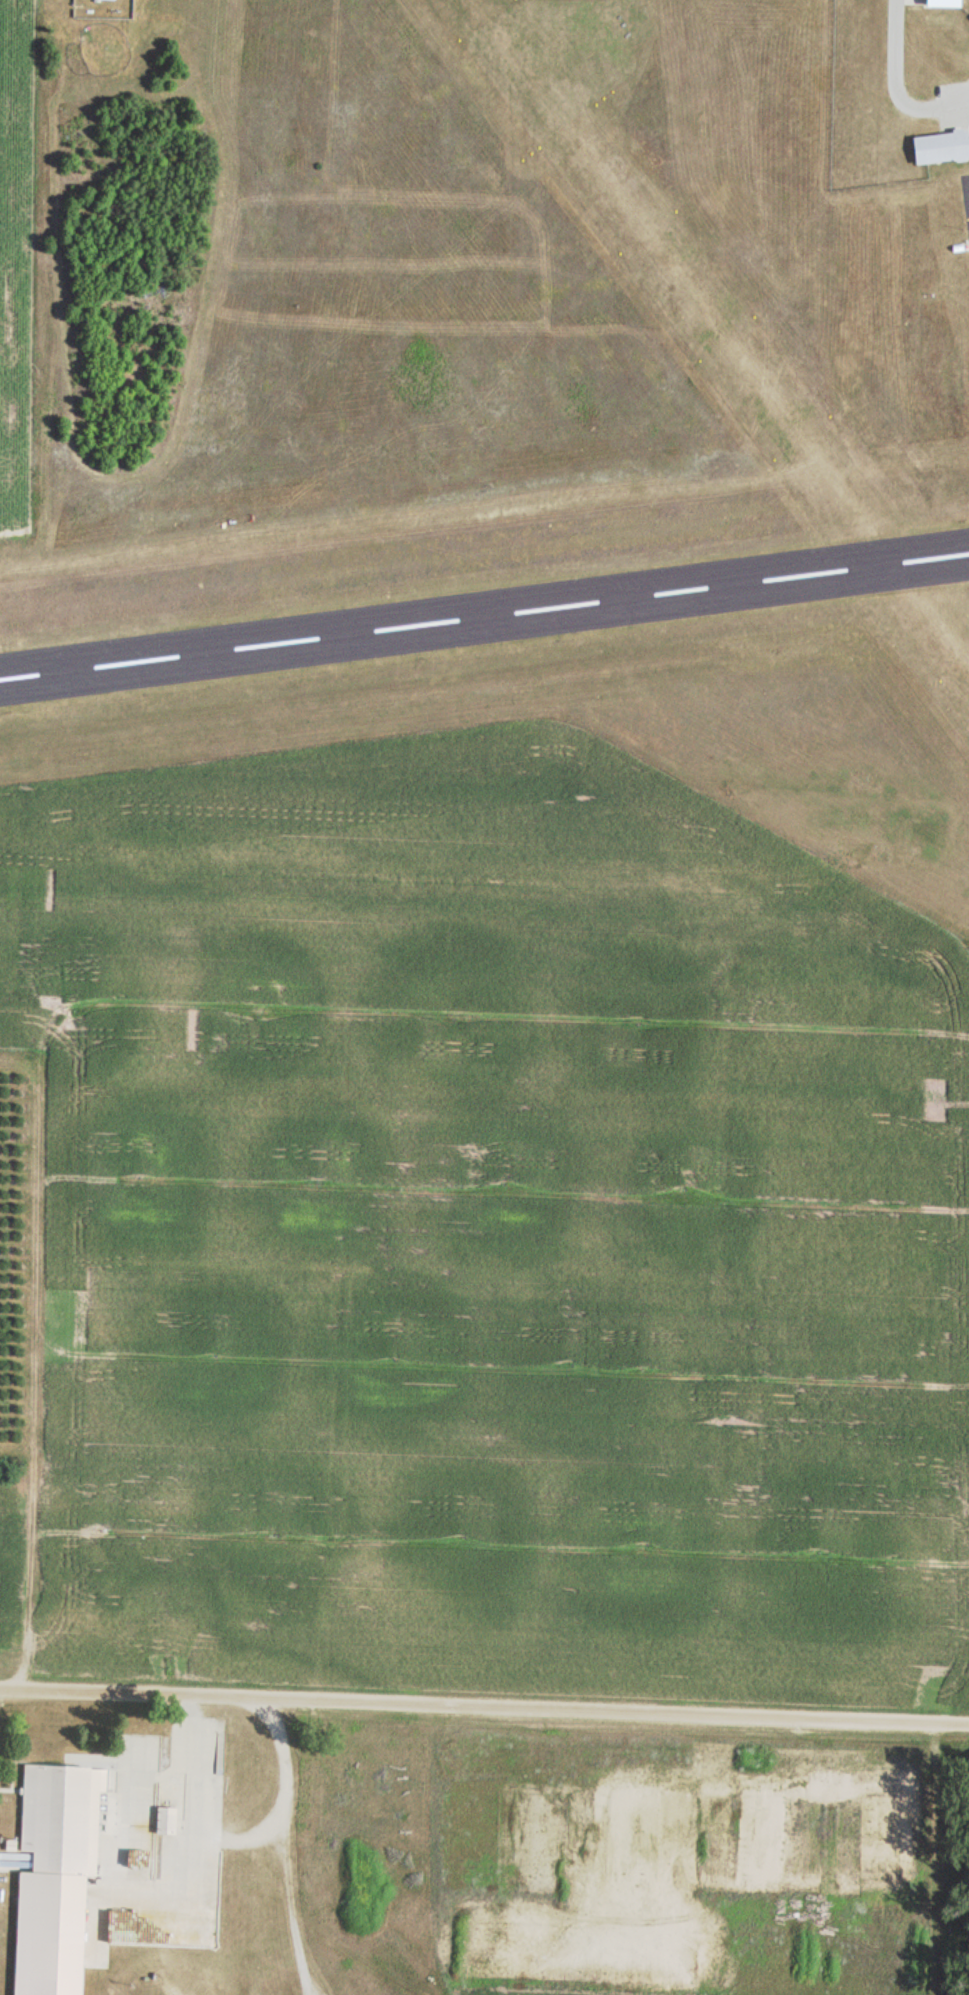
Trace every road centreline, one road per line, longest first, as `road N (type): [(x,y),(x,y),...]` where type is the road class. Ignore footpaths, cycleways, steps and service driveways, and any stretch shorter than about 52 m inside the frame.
road 1 (residential): [(968,1708),(0,1674)]

